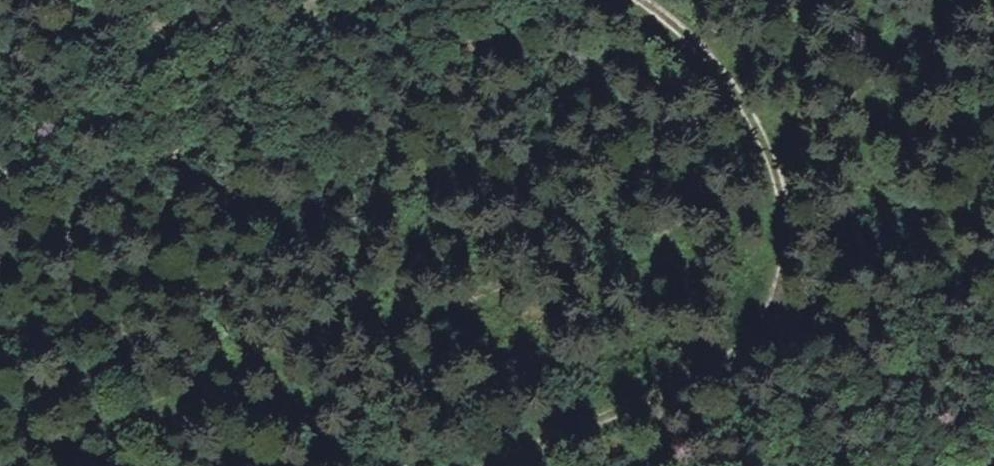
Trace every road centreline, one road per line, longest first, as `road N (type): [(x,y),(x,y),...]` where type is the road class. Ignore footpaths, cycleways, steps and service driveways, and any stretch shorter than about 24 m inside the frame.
road 1 (track): [(4,465),(20,448),(466,285),(627,196),(661,112),(678,26)]
road 2 (track): [(639,0),(741,87),(777,160),(791,240),(765,328),(717,369),(498,465)]
road 3 (track): [(0,306),(64,351),(109,421),(108,465)]

